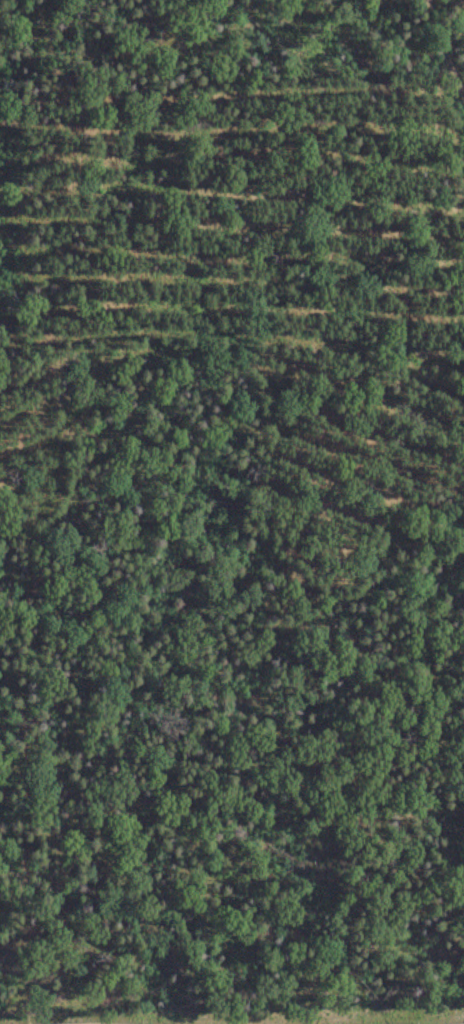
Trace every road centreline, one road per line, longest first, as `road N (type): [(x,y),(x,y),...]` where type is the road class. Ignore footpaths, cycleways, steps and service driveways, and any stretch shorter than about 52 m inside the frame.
road 1 (track): [(0,1020),(463,1008)]

